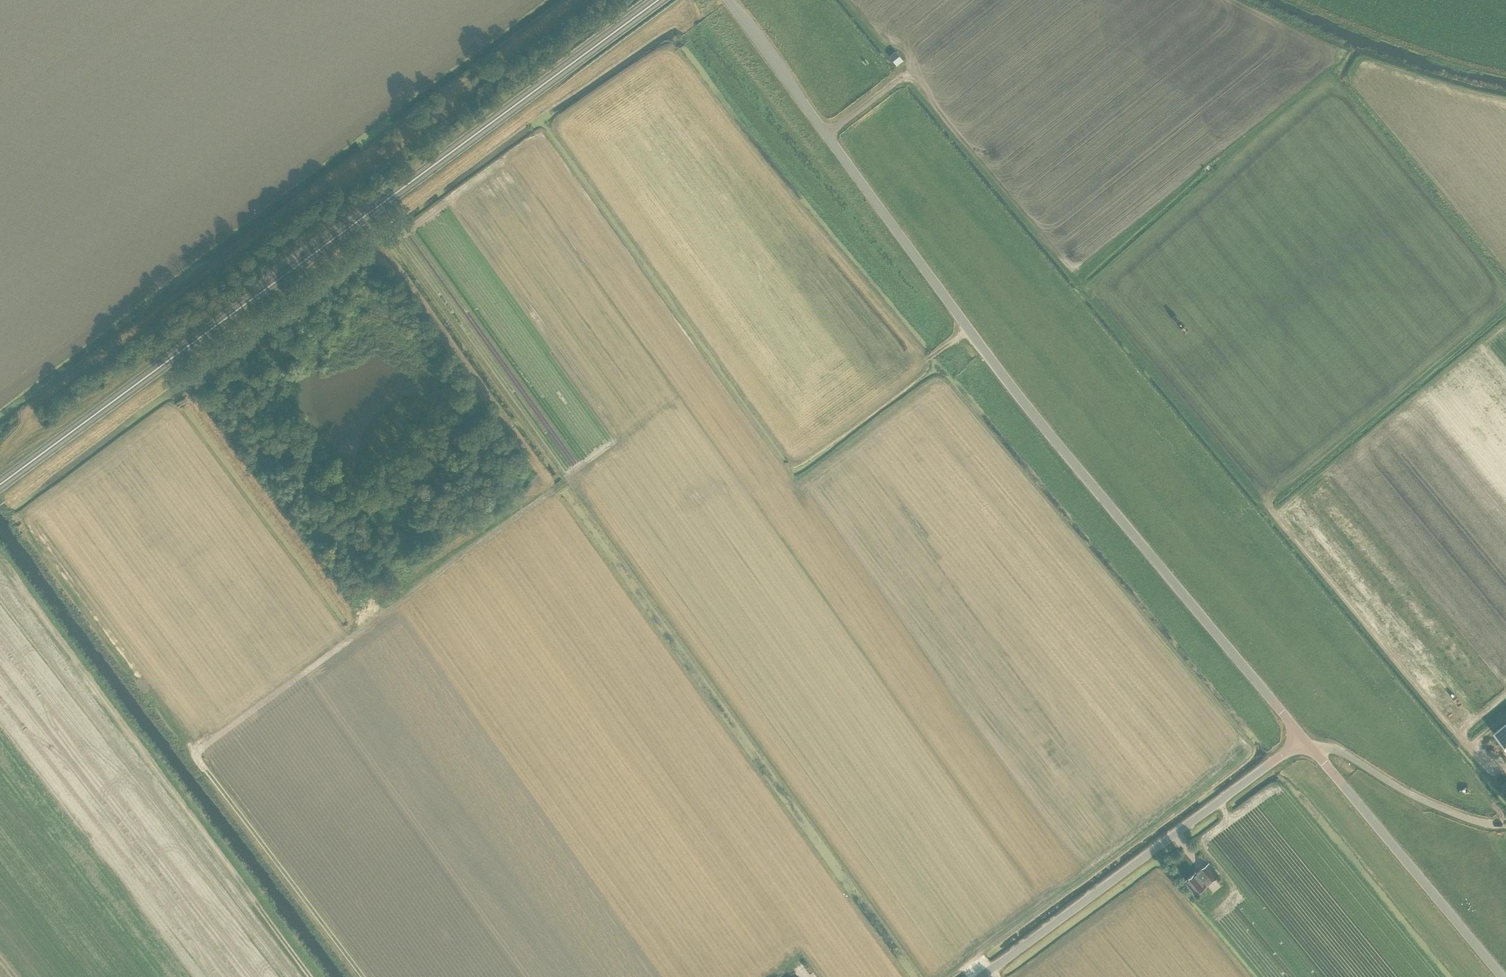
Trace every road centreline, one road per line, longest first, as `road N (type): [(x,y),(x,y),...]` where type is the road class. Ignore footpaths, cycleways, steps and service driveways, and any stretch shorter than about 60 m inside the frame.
road 1 (primary): [(0,486),(656,0)]
road 2 (tertiary): [(1304,741),(968,330),(826,130)]
road 3 (unclassified): [(982,976),(1304,741)]
road 4 (tertiary): [(1505,976),(1304,741)]
road 5 (tertiary): [(728,0),(826,130)]

